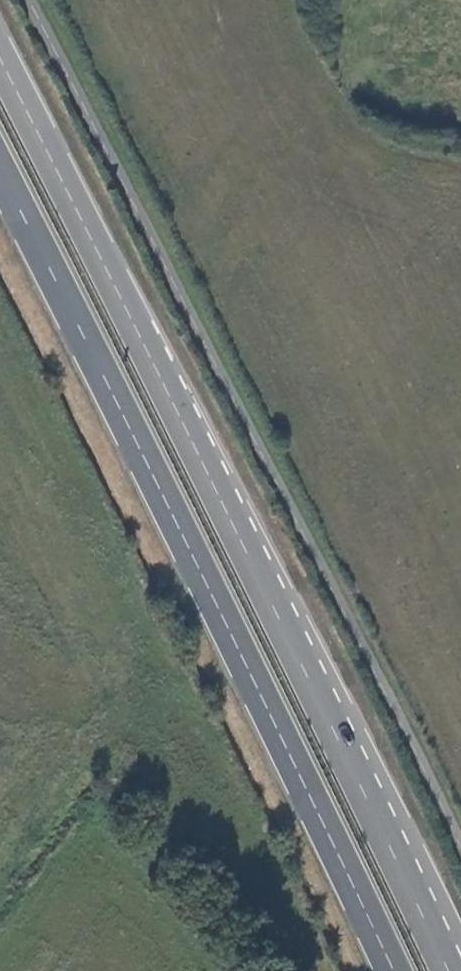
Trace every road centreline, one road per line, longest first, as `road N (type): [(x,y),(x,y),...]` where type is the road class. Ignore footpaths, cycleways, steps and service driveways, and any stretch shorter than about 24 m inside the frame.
road 1 (trunk): [(446,970),(0,63)]
road 2 (trunk): [(0,175),(393,970)]

